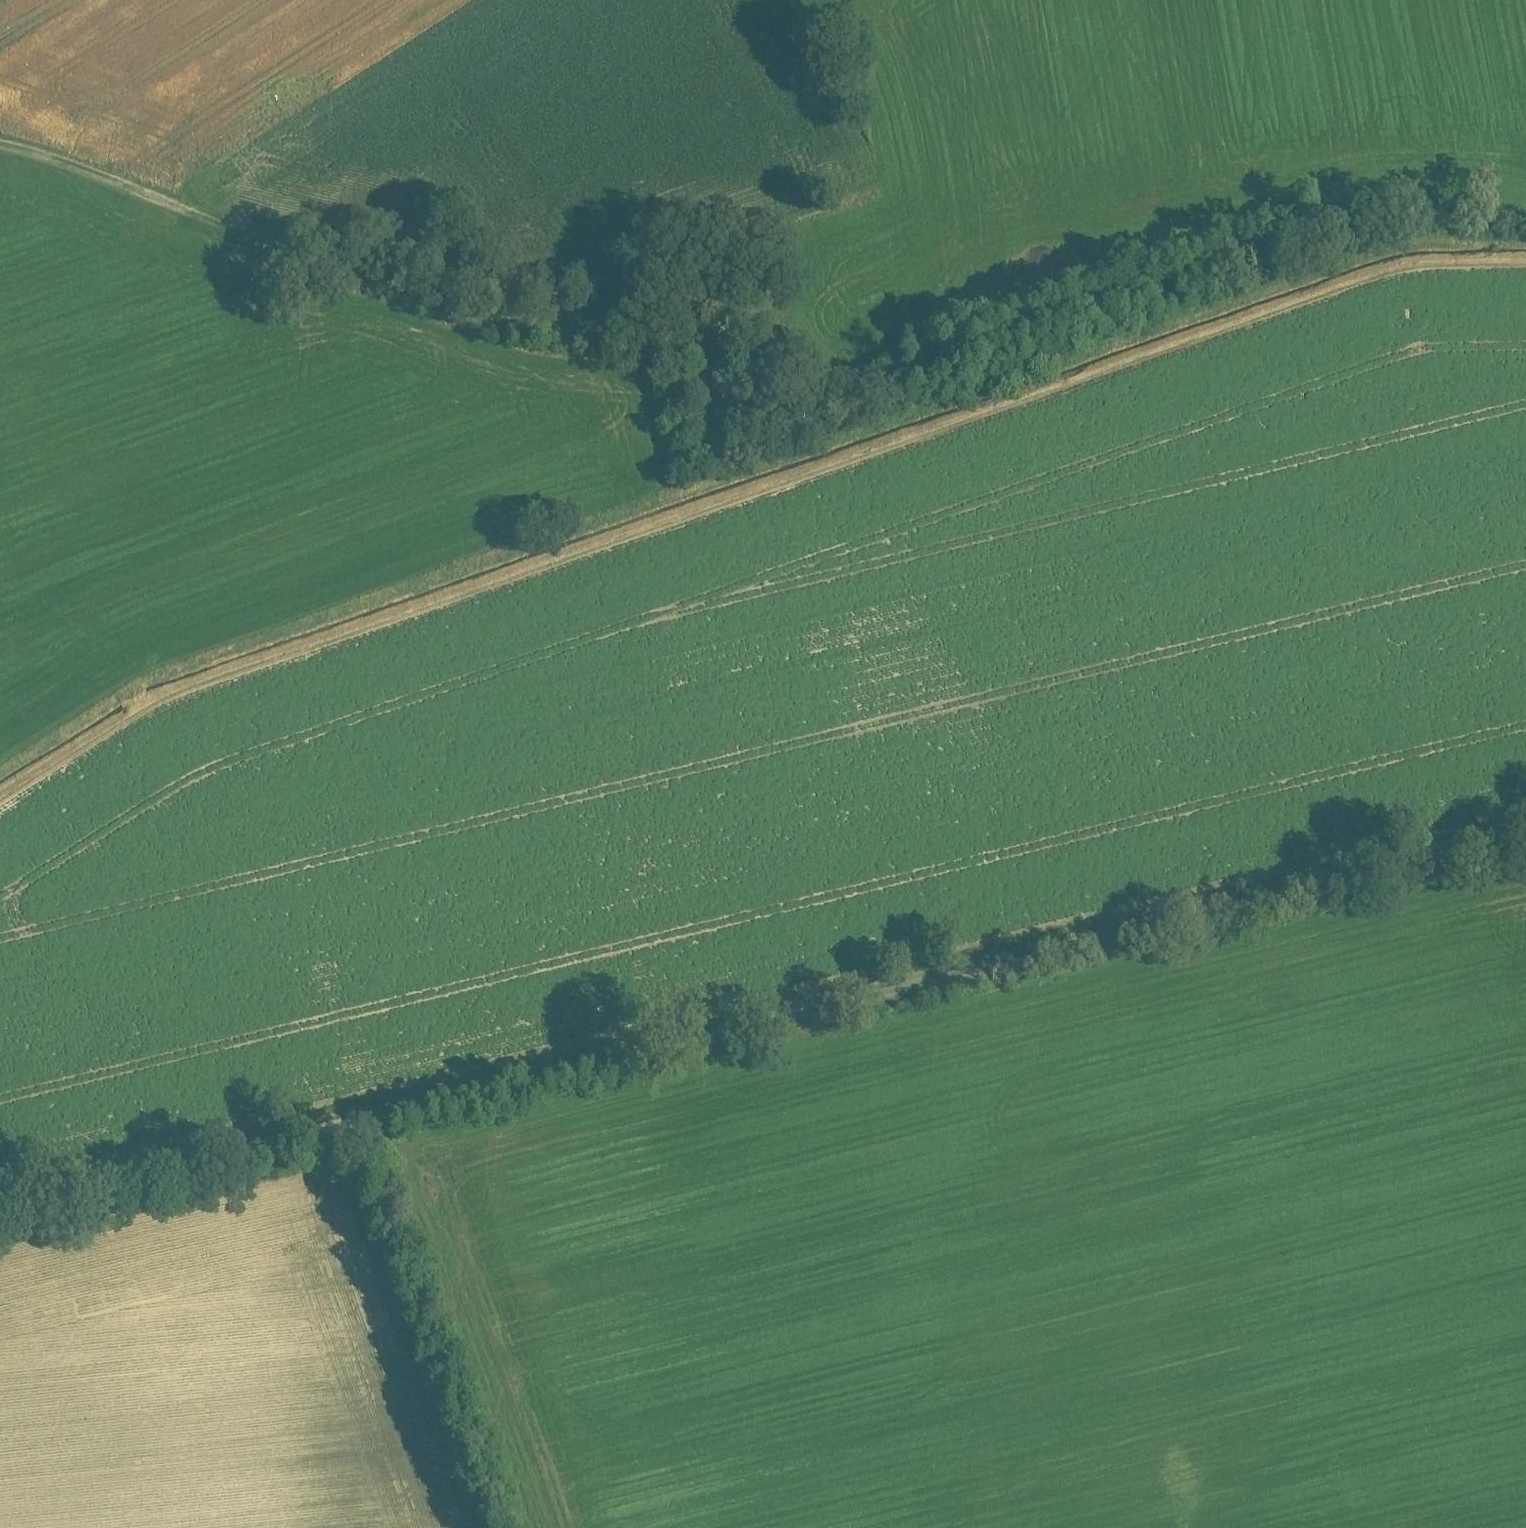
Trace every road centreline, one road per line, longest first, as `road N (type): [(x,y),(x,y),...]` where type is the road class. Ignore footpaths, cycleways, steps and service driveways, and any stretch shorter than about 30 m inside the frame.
road 1 (track): [(0,1204),(1525,833)]

